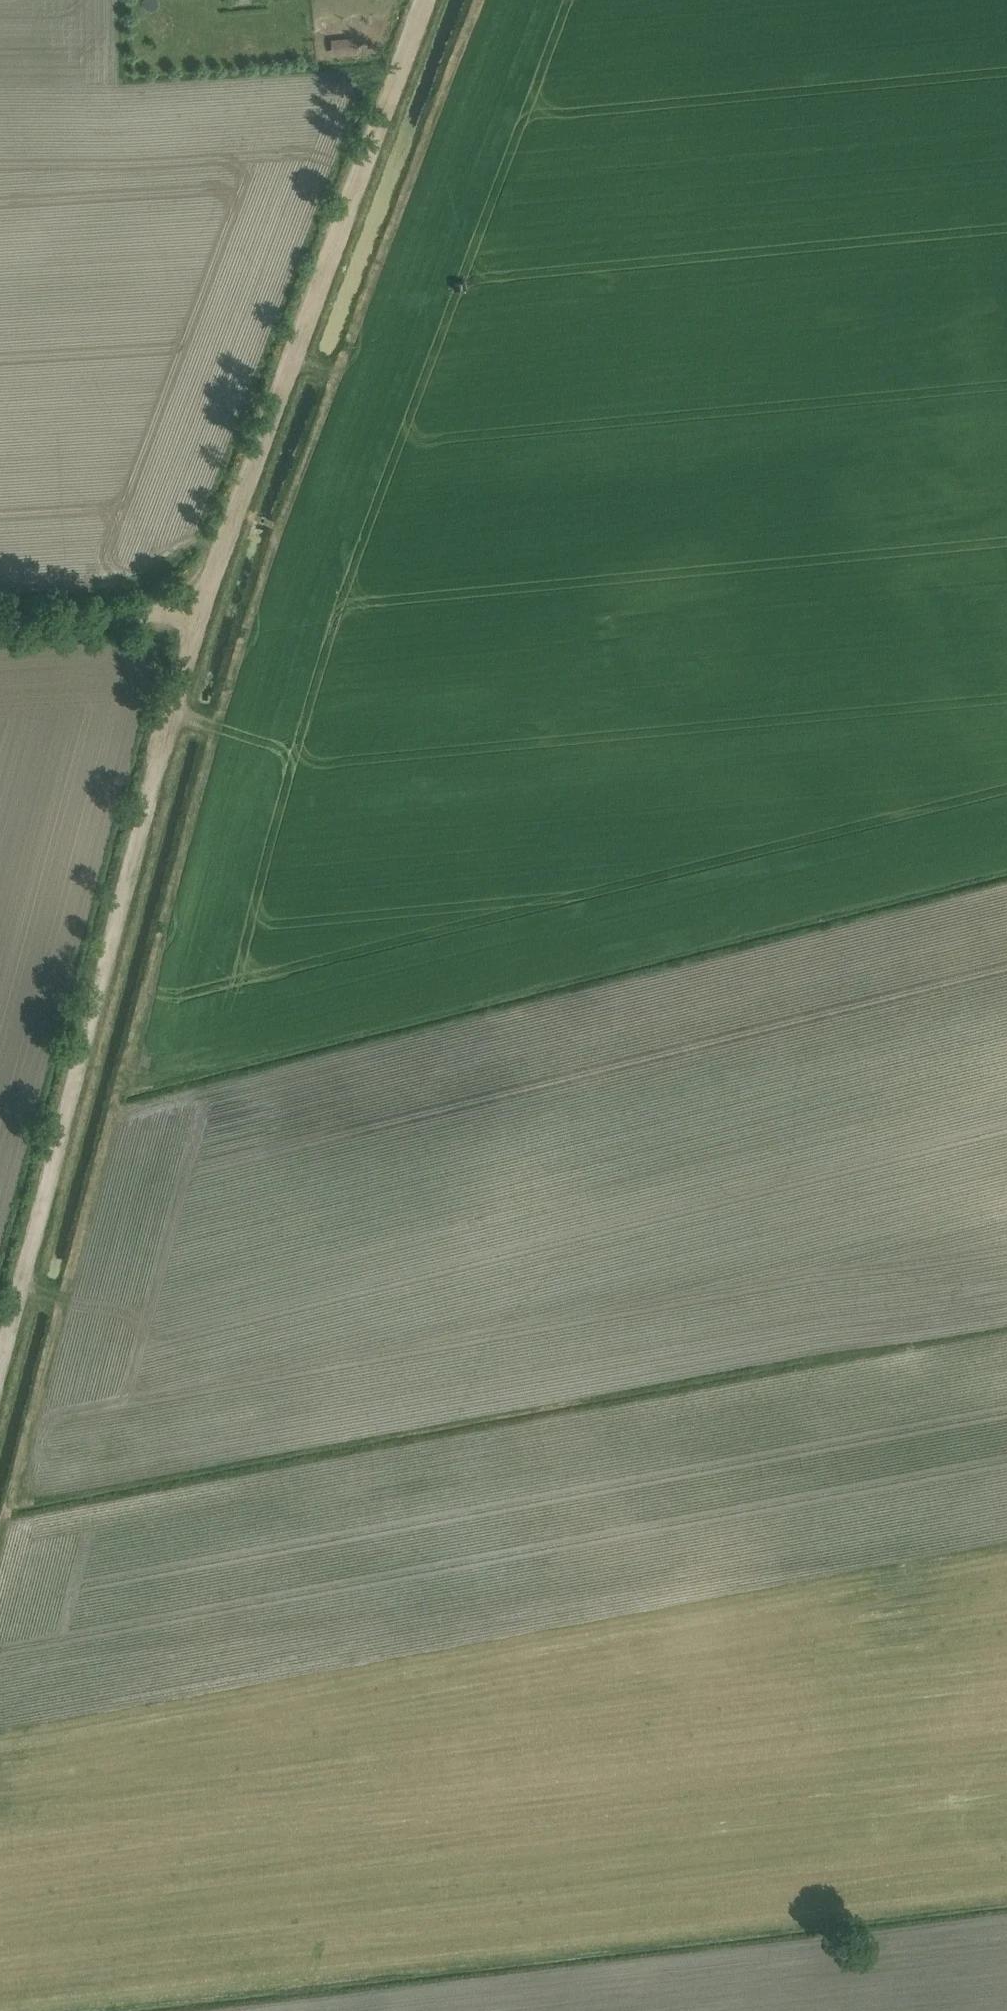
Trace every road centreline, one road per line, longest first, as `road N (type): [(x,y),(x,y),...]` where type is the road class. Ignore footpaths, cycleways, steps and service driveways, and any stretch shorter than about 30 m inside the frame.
road 1 (track): [(201,621),(75,1044),(0,1332)]
road 2 (track): [(420,0),(201,621)]
road 3 (track): [(0,622),(147,612),(201,621)]

